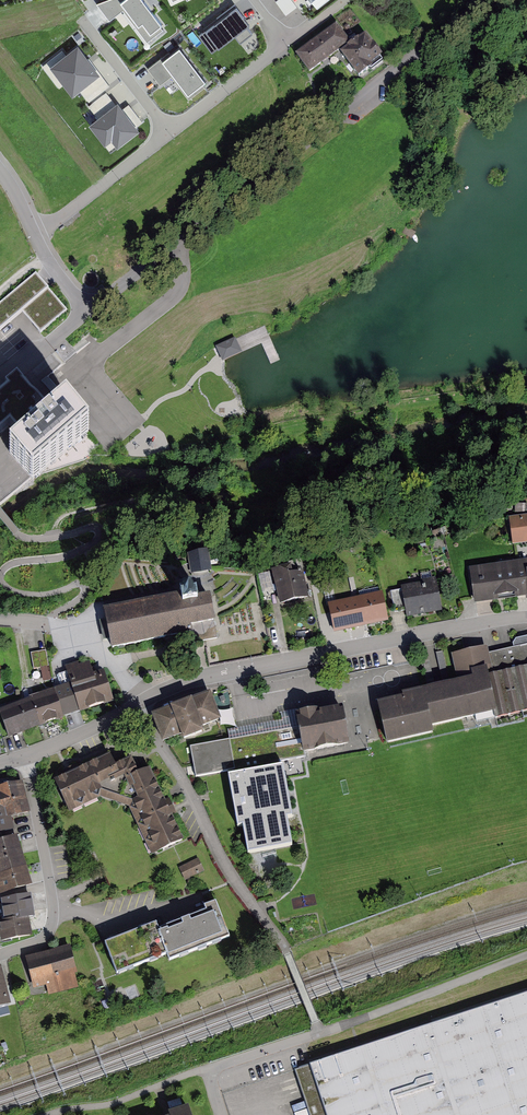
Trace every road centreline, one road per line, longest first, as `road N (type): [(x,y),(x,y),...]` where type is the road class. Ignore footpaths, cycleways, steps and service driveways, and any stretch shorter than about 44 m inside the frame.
road 1 (residential): [(86,312),(494,0)]
road 2 (residential): [(526,618),(237,670),(137,705)]
road 3 (residential): [(321,1033),(285,949),(236,882),(137,705)]
road 4 (residential): [(0,955),(41,941),(53,913),(25,756)]
road 5 (unclassified): [(321,1033),(526,954)]
road 6 (residential): [(171,134),(314,24)]
road 7 (residential): [(137,705),(76,631),(0,619)]
road 8 (residential): [(34,235),(171,134)]
road 9 (track): [(47,1114),(121,1101),(207,1068)]
road 10 (residential): [(171,134),(82,19)]
road 11 (residential): [(137,705),(25,756)]

